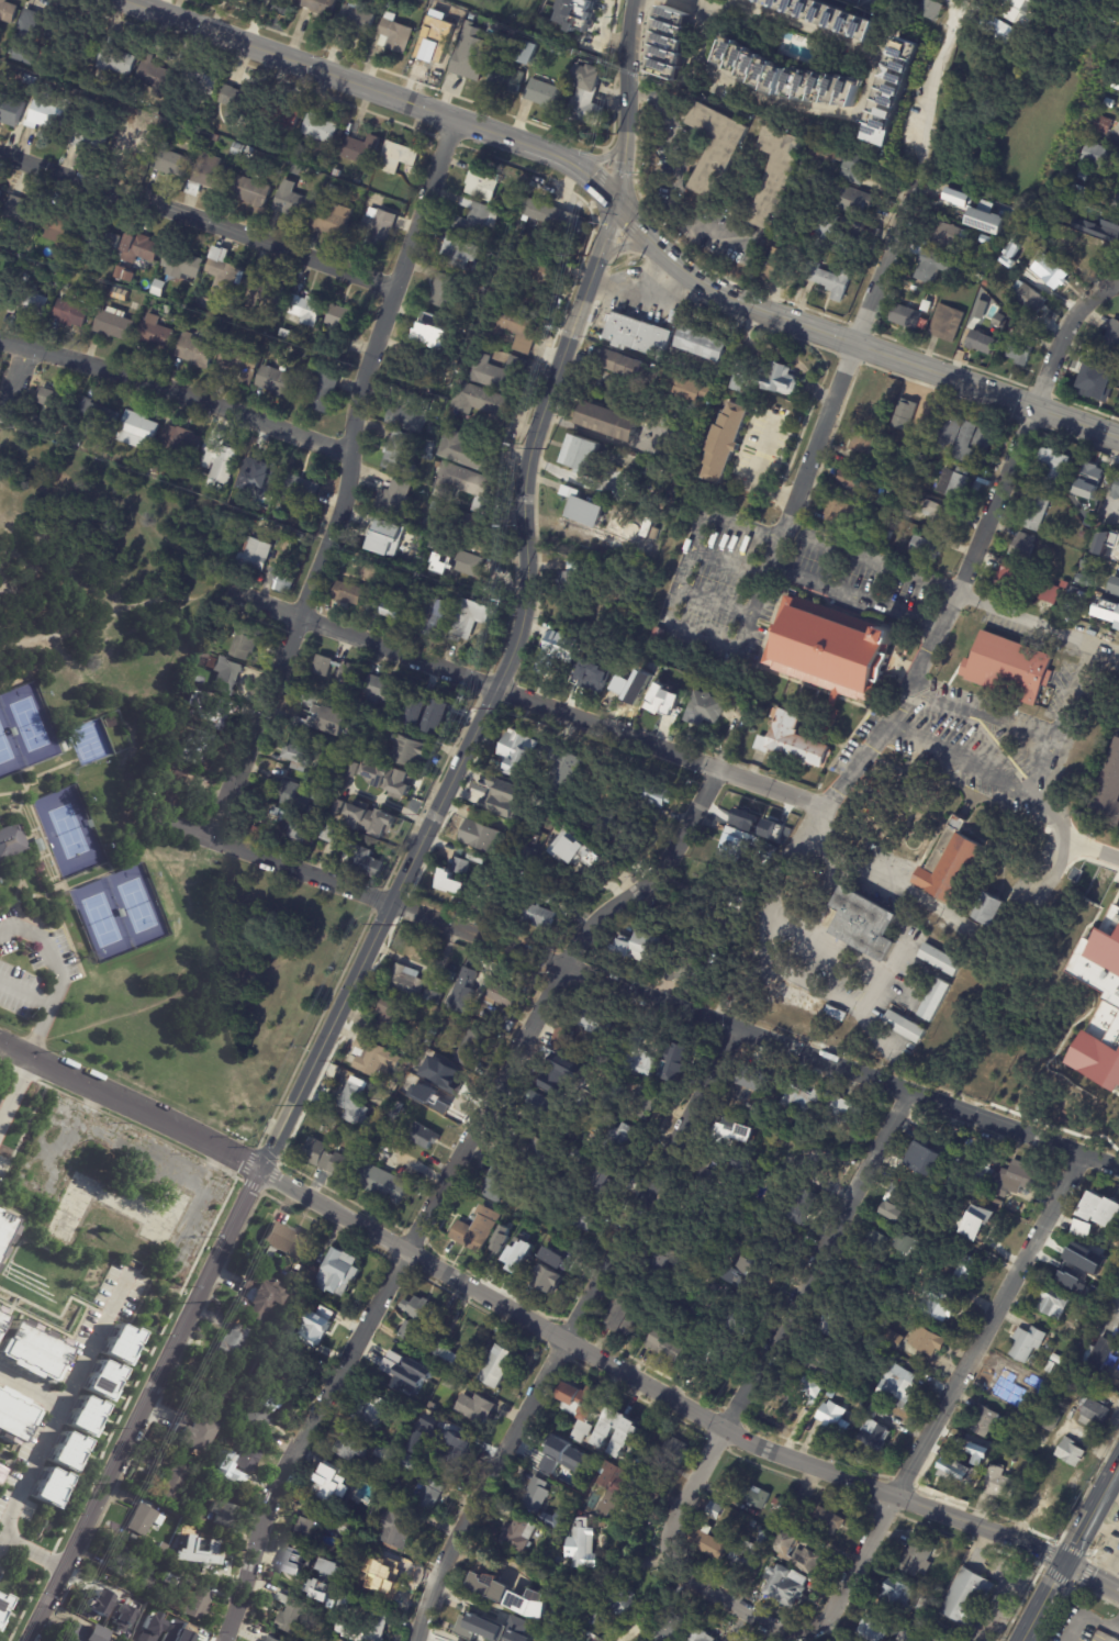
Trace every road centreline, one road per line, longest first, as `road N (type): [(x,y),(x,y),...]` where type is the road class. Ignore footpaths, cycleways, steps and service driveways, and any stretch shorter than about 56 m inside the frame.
road 1 (tertiary): [(633,0),(624,164),(528,460),(521,629),(260,1170)]
road 2 (secondary): [(1118,438),(736,301),(662,253),(589,177),(544,150),(126,0)]
road 3 (residential): [(1118,1167),(139,812)]
road 4 (residential): [(720,771),(659,872),(600,908),(566,965),(299,1448),(222,1640)]
road 5 (tertiary): [(1118,1592),(1010,1537),(750,1442),(260,1170)]
road 6 (residential): [(452,119),(363,371),(336,522),(210,837)]
road 7 (residential): [(736,1029),(451,1543),(415,1640)]
road 8 (residential): [(1082,1154),(830,1612),(804,1632)]
road 9 (residential): [(720,771),(226,590)]
road 10 (residential): [(908,1091),(671,1525),(667,1554)]
road 11 (tertiary): [(260,1170),(33,1640)]
road 12 (residential): [(394,287),(0,152)]
road 13 (residential): [(349,454),(0,339)]
road 14 (residential): [(1118,283),(1086,300),(1064,328),(959,593)]
road 15 (residential): [(260,1170),(0,1044)]
road 16 (residential): [(119,1295),(0,1546)]
road 17 (secondary): [(1118,1458),(1019,1640)]
road 18 (residential): [(852,342),(785,527)]
road 19 (residential): [(804,1632),(771,1626),(676,1571),(667,1554)]
road 20 (residential): [(899,202),(852,342)]

